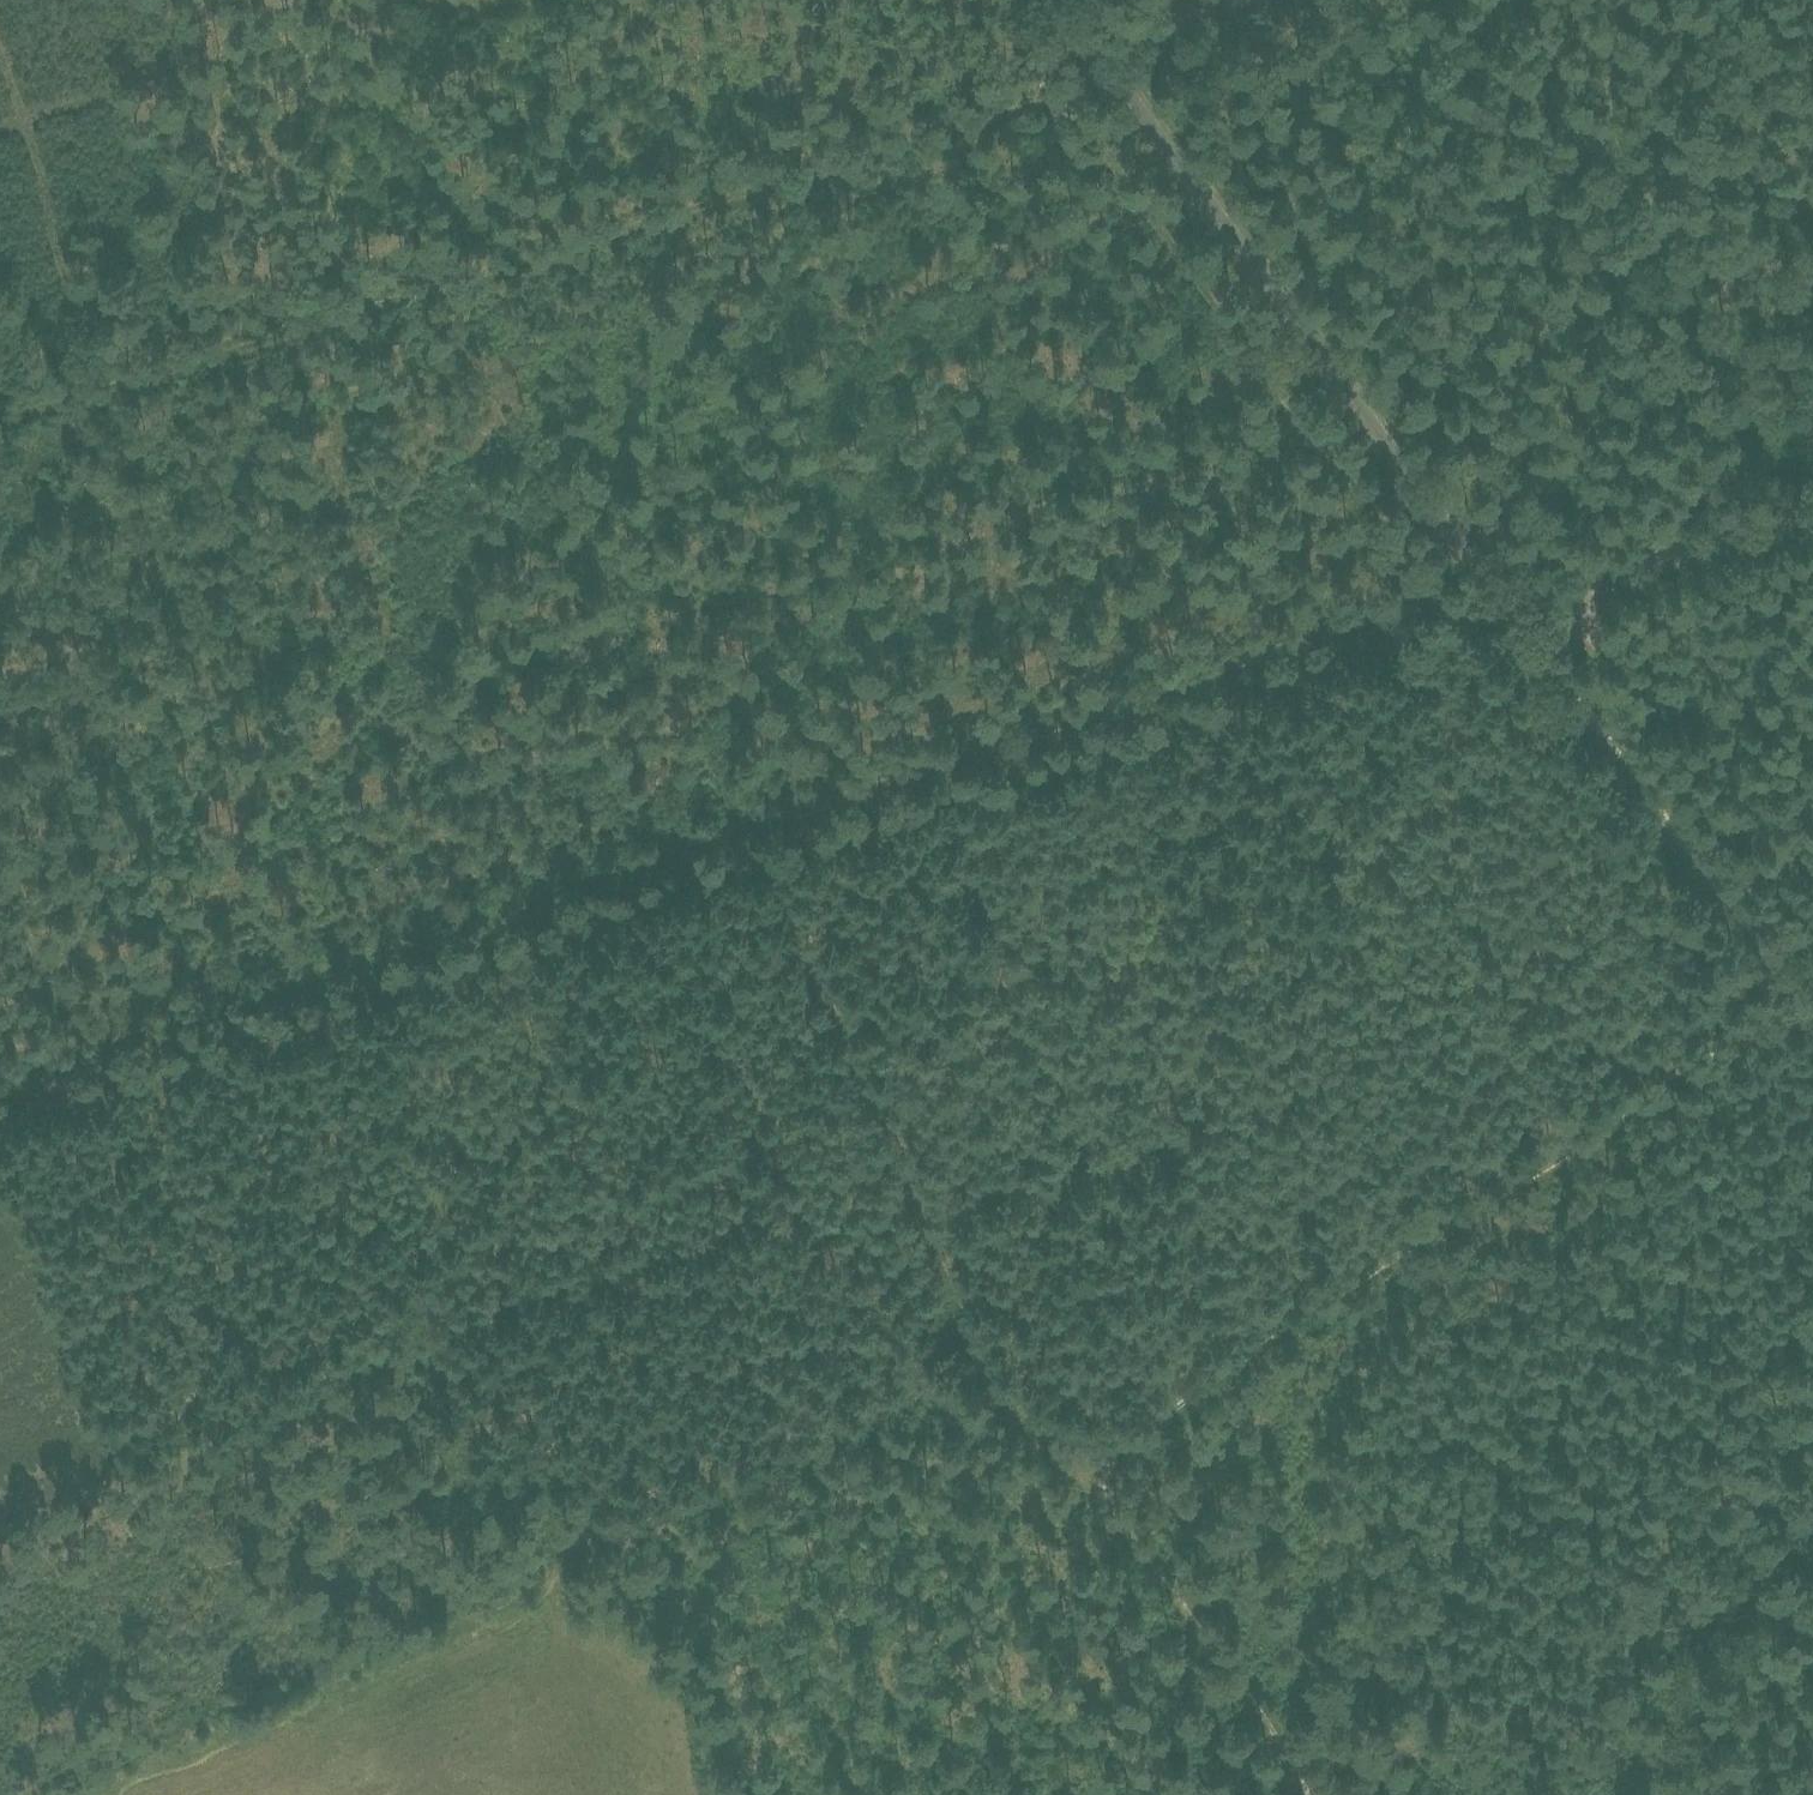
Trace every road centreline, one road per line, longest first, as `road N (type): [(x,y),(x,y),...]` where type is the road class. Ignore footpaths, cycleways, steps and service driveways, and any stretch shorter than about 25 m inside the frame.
road 1 (track): [(1791,989),(1707,993),(1609,1052),(1561,1134),(1108,1430),(1083,1471),(1307,1784),(1293,1794)]
road 2 (unclassified): [(1812,512),(1566,597),(1507,600),(1050,0)]

